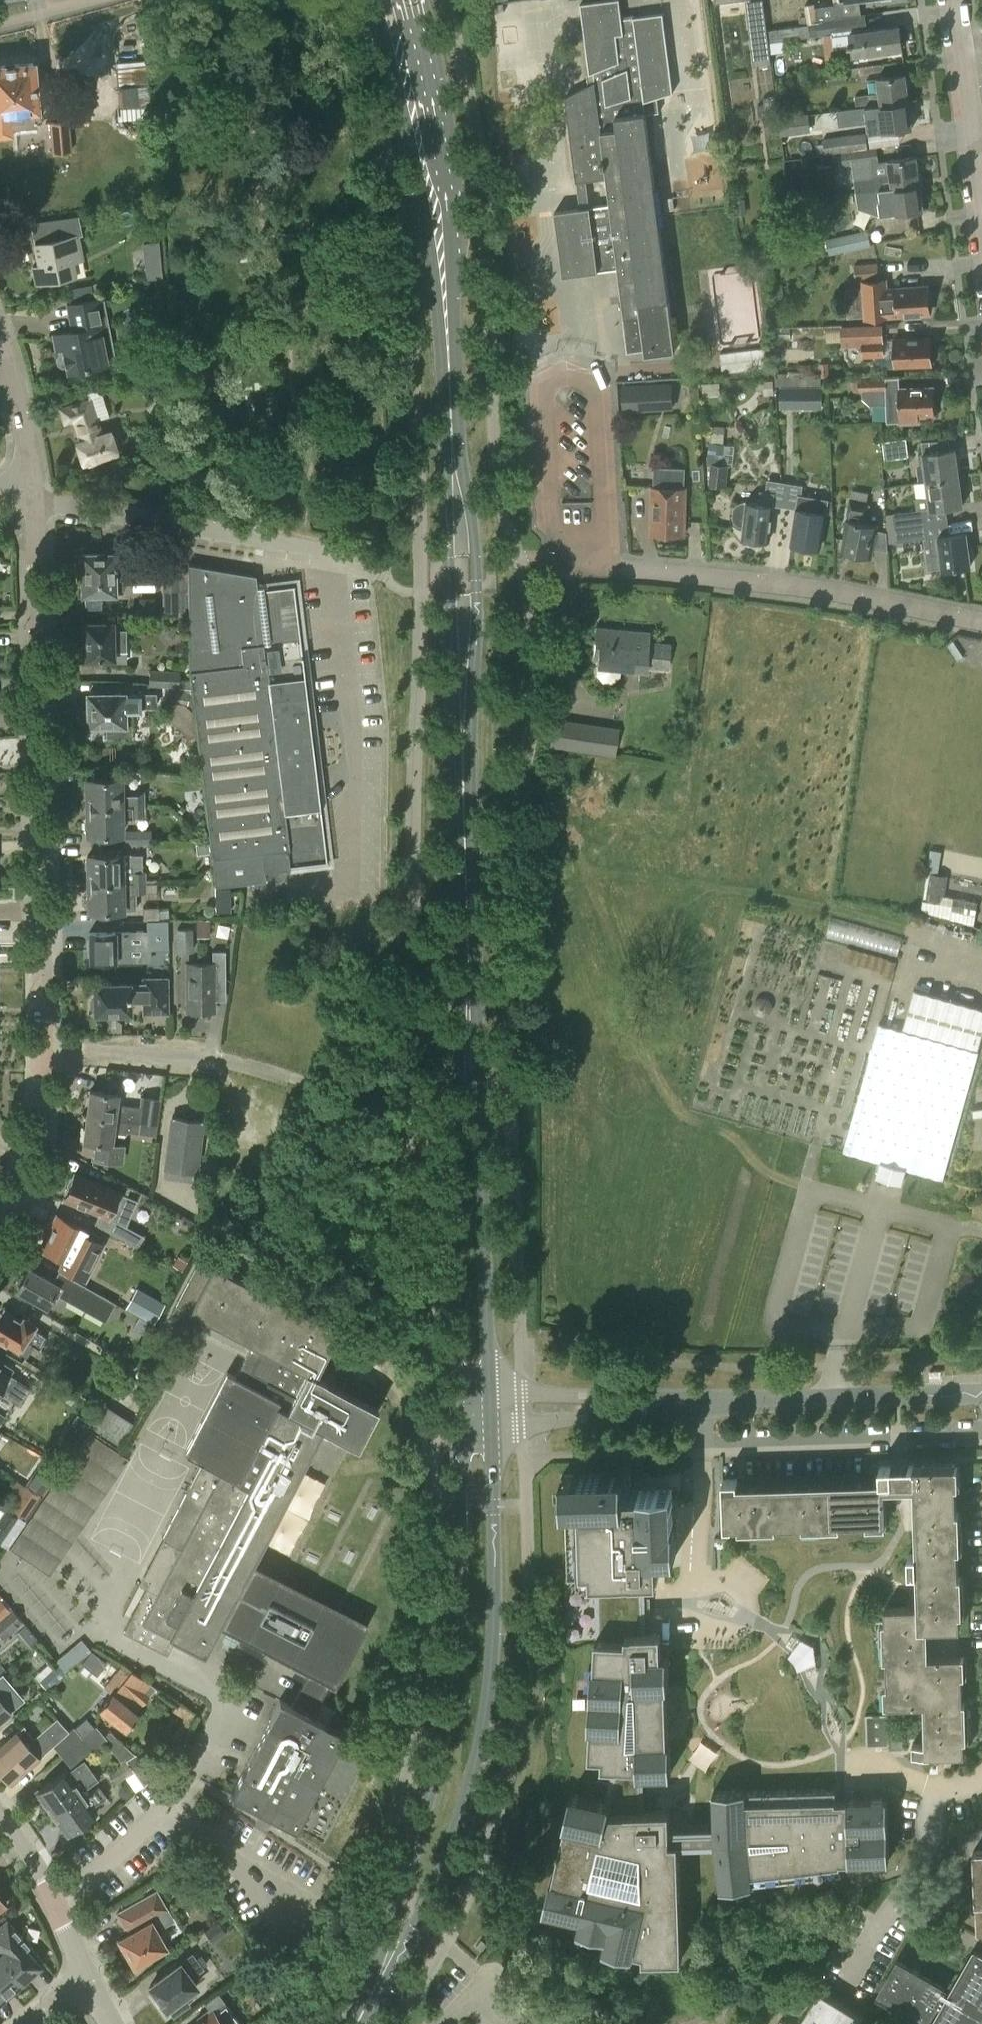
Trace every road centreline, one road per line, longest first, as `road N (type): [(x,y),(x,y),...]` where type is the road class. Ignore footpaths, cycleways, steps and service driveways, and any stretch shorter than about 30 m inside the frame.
road 1 (primary): [(376,1984),(407,1944),(447,1860),(485,1723),(494,1601),(491,1411)]
road 2 (primary): [(456,1413),(460,1573),(444,1730),(376,1984)]
road 3 (residential): [(49,1044),(46,608),(35,495)]
road 4 (track): [(906,930),(710,887),(597,874),(581,863),(575,810),(604,810),(654,873)]
road 5 (residential): [(491,1411),(981,1394)]
road 6 (track): [(581,863),(653,1079),(668,1102),(725,1131),(761,1168),(809,1193)]
road 7 (primary): [(454,416),(437,182),(400,0)]
road 8 (residential): [(981,620),(766,580),(566,559)]
road 9 (primary): [(467,1043),(455,1142),(456,1413)]
road 10 (primary): [(491,1411),(480,1141),(467,1043)]
road 11 (primary): [(463,762),(476,718),(475,558),(454,416)]
road 12 (primary): [(454,416),(447,454),(453,720),(463,762)]
road 13 (residential): [(35,495),(329,553)]
road 14 (primary): [(467,1043),(463,762)]
road 15 (residential): [(284,1078),(202,1058),(49,1044)]
road 16 (residential): [(0,1225),(39,1147),(49,1044)]
road 17 (residential): [(981,189),(956,0)]
road 18 (residential): [(87,1980),(55,1904),(0,1818)]
road 19 (residential): [(35,495),(0,357)]

